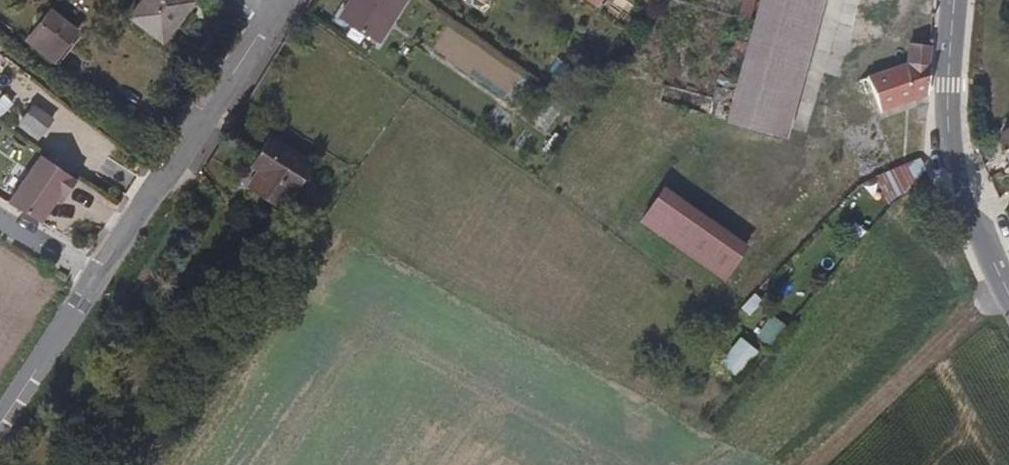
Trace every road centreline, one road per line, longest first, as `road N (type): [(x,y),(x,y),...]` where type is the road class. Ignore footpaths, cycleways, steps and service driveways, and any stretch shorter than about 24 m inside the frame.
road 1 (tertiary): [(955,0),(950,146),(964,209),(1008,292)]
road 2 (track): [(811,464),(954,332),(994,262)]
road 3 (unclassified): [(0,422),(97,278)]
road 4 (residential): [(184,152),(269,17)]
road 5 (unclassified): [(97,278),(184,152)]

